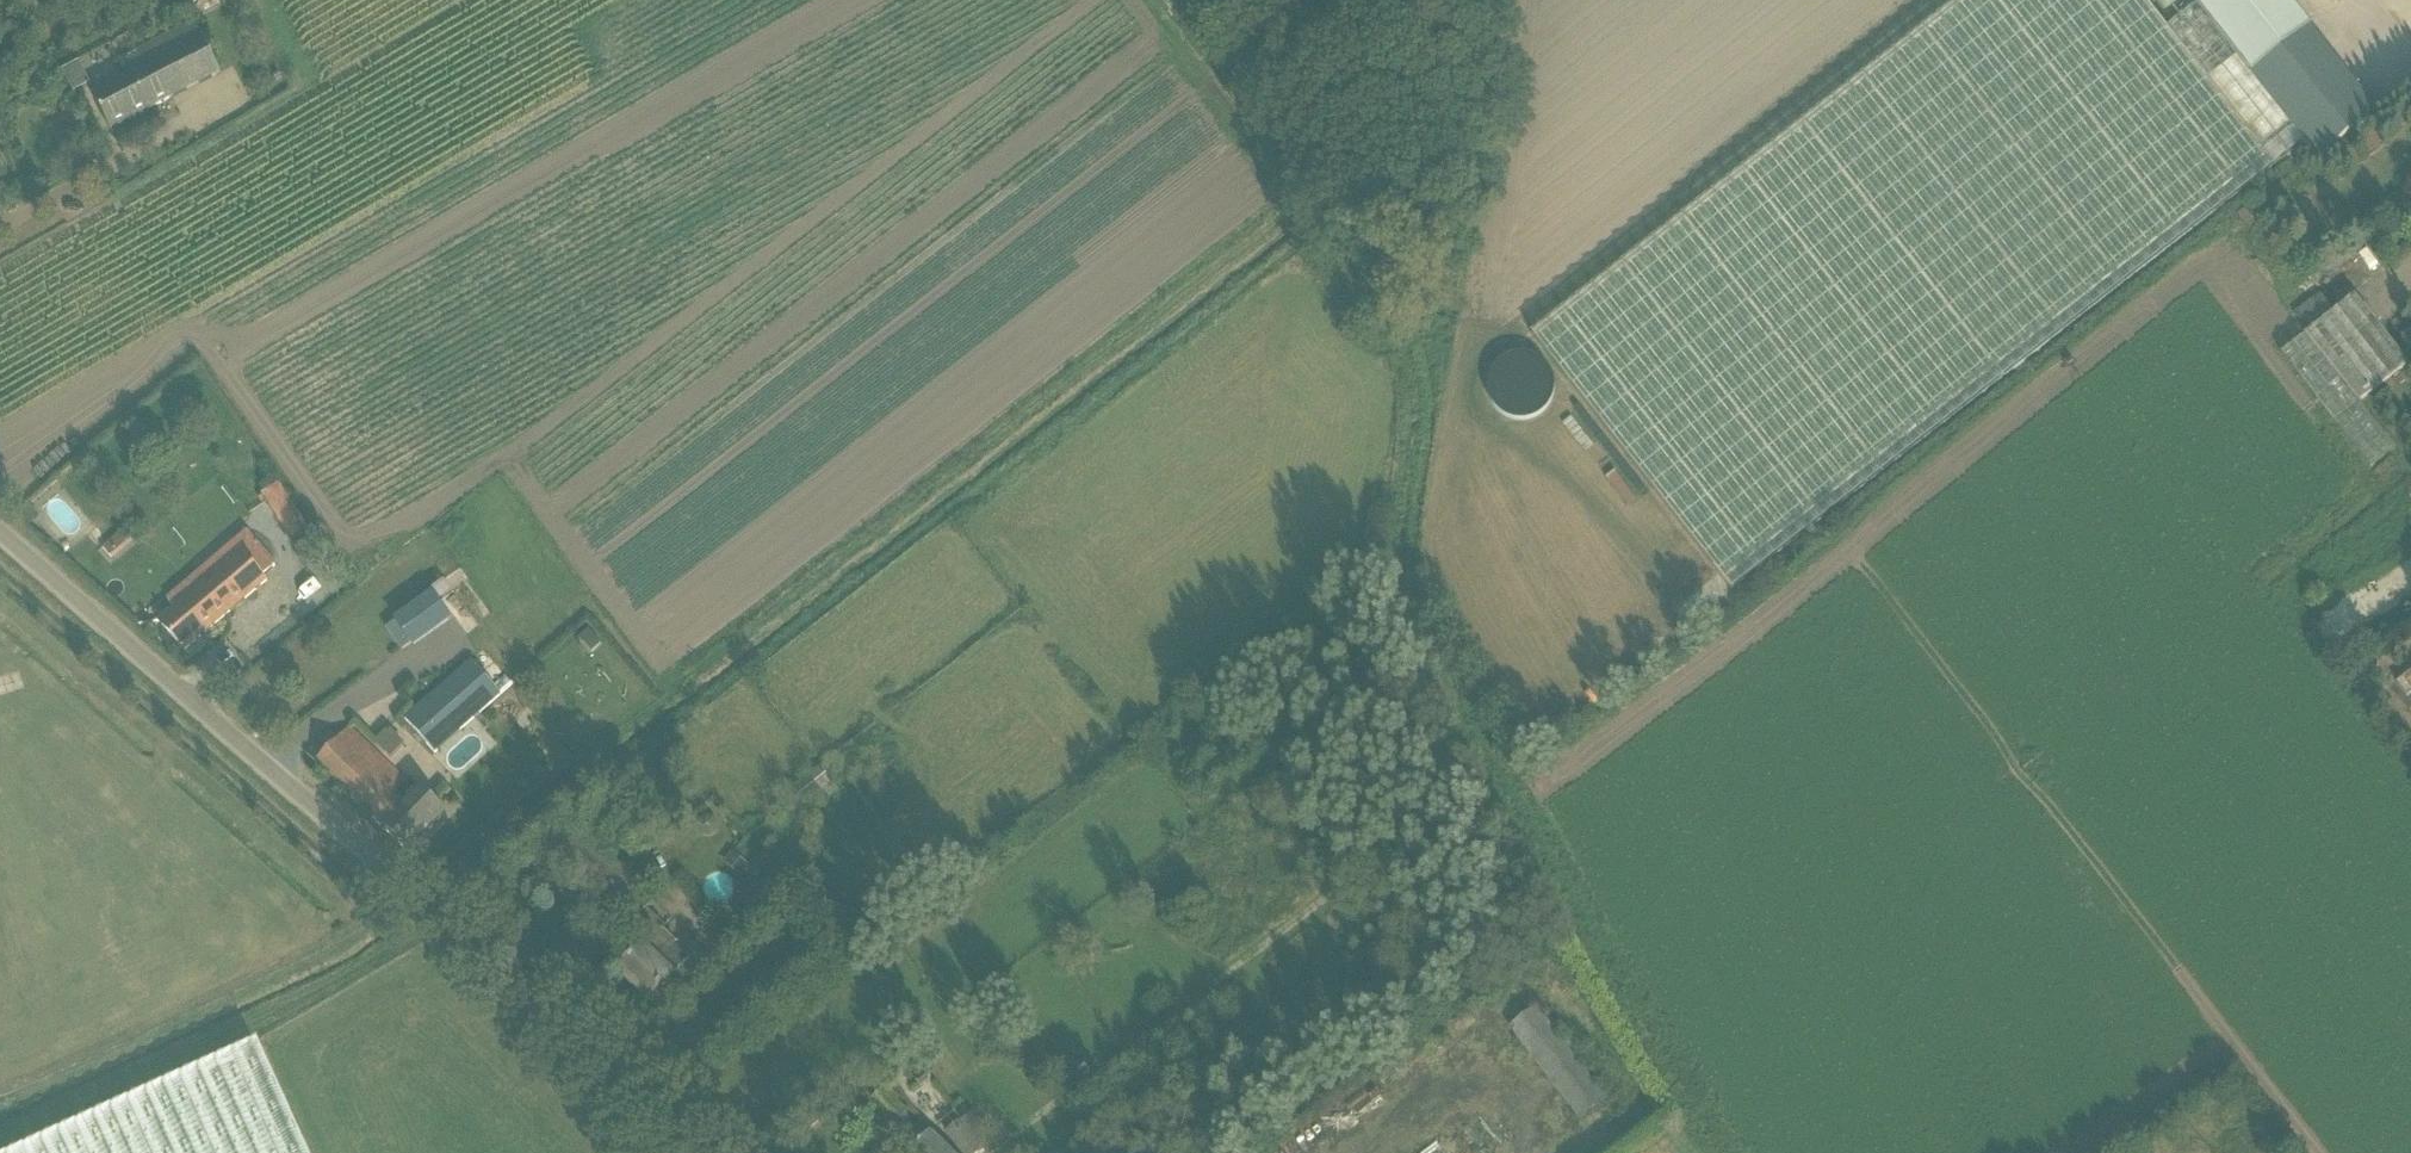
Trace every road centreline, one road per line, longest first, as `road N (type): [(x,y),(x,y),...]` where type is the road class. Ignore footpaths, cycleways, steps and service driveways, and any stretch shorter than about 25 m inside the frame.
road 1 (unclassified): [(683,1152),(0,532)]

